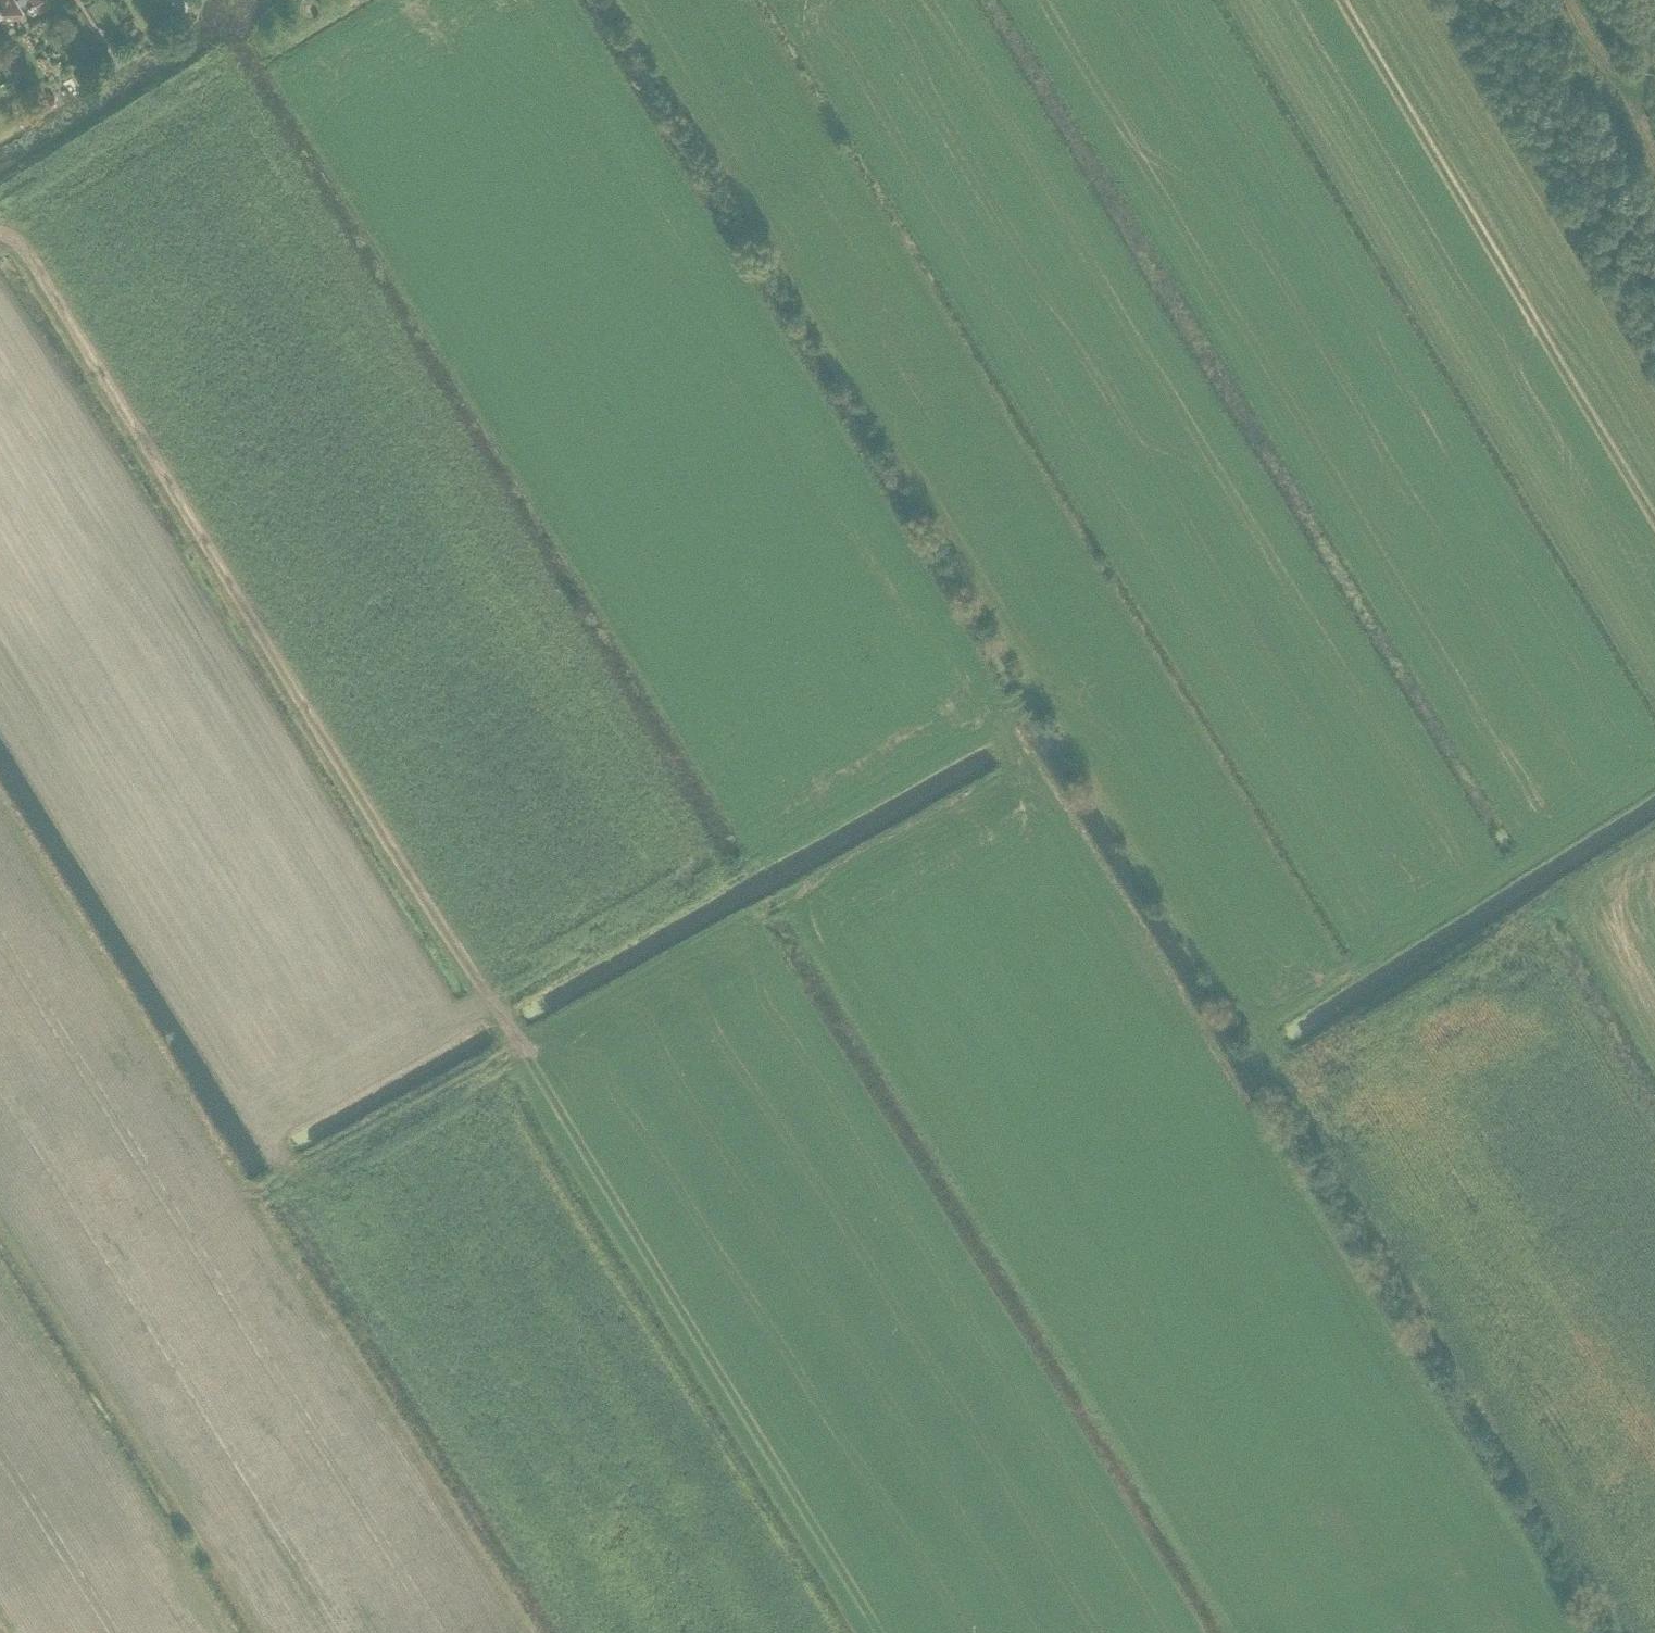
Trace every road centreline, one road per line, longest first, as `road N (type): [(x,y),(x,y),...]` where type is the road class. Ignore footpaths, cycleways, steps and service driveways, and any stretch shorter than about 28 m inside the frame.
road 1 (track): [(1645,133),(1642,0)]

